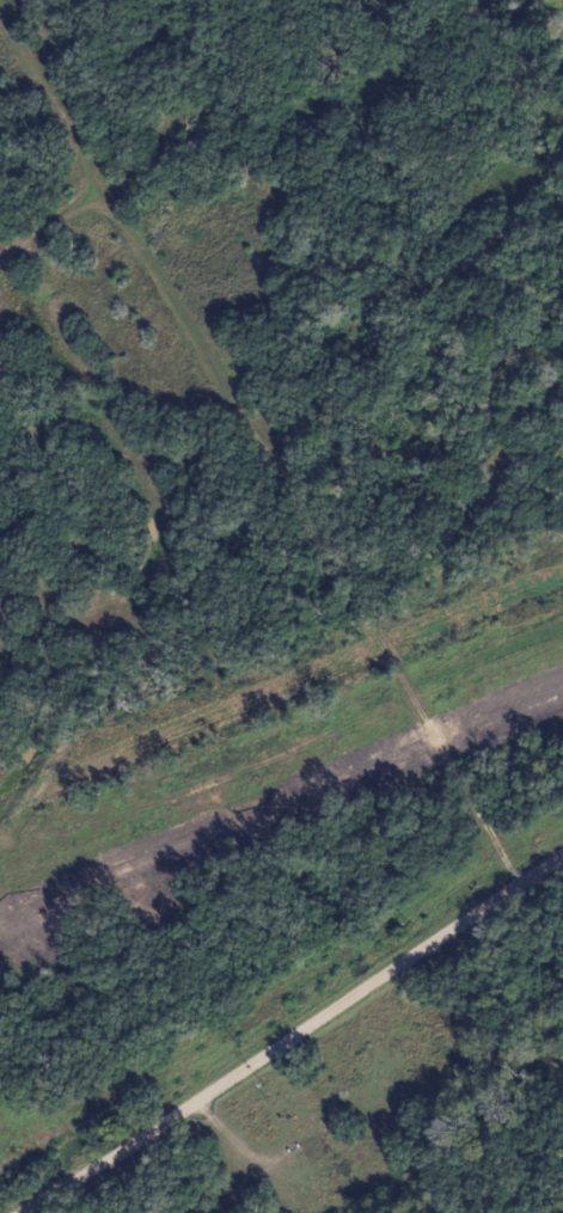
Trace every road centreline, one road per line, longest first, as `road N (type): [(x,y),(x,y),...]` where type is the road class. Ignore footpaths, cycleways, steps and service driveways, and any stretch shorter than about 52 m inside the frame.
road 1 (residential): [(522,882),(0,13)]
road 2 (residential): [(8,249),(147,497),(152,552),(94,672),(0,803)]
road 3 (residential): [(112,200),(0,253)]

